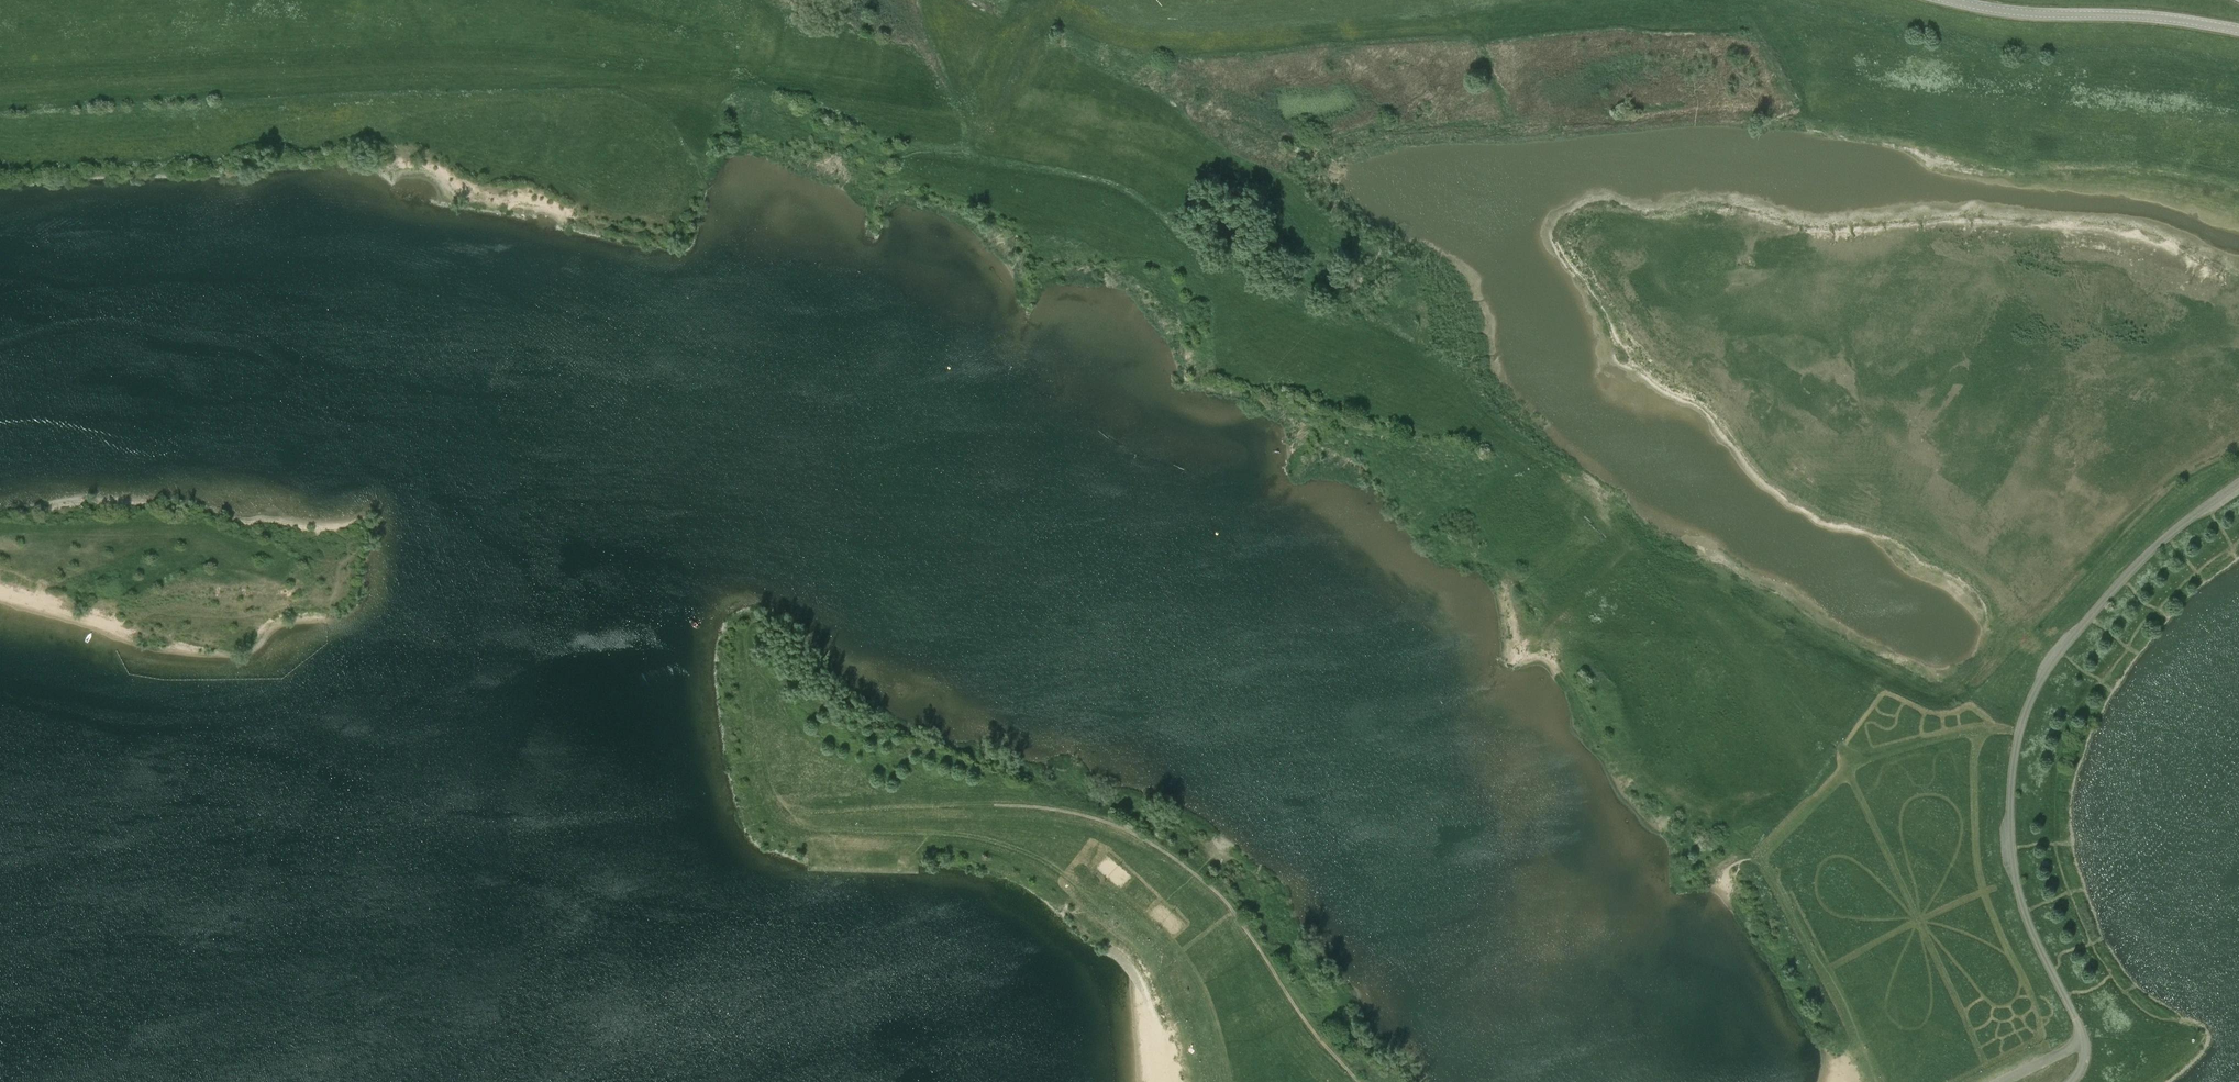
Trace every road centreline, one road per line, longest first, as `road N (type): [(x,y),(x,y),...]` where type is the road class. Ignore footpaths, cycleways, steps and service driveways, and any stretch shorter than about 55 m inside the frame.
road 1 (unclassified): [(2071,1081),(2083,1041),(2031,930),(2010,844),(2023,719),(2062,650),(2129,574),(2238,483)]
road 2 (tertiary): [(1944,0),(2238,30)]

